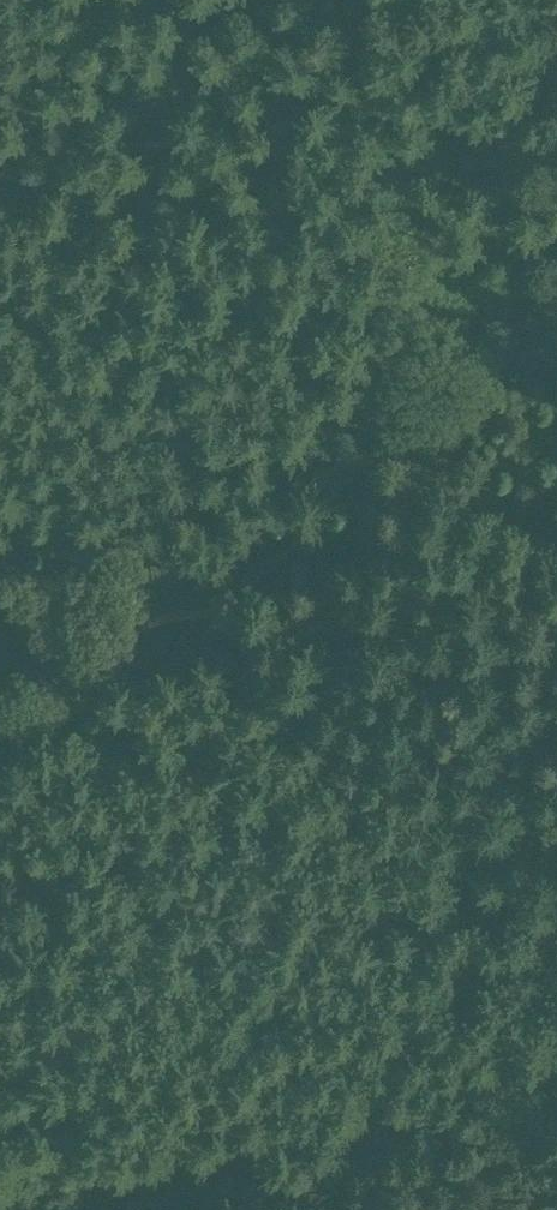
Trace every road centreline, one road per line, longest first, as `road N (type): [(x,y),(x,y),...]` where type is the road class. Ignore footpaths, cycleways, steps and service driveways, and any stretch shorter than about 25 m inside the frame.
road 1 (track): [(68,0),(420,373)]
road 2 (track): [(154,614),(556,664)]
road 3 (track): [(0,728),(154,614)]
road 4 (track): [(451,384),(467,415),(556,496)]
road 5 (track): [(556,309),(486,377),(451,384)]

